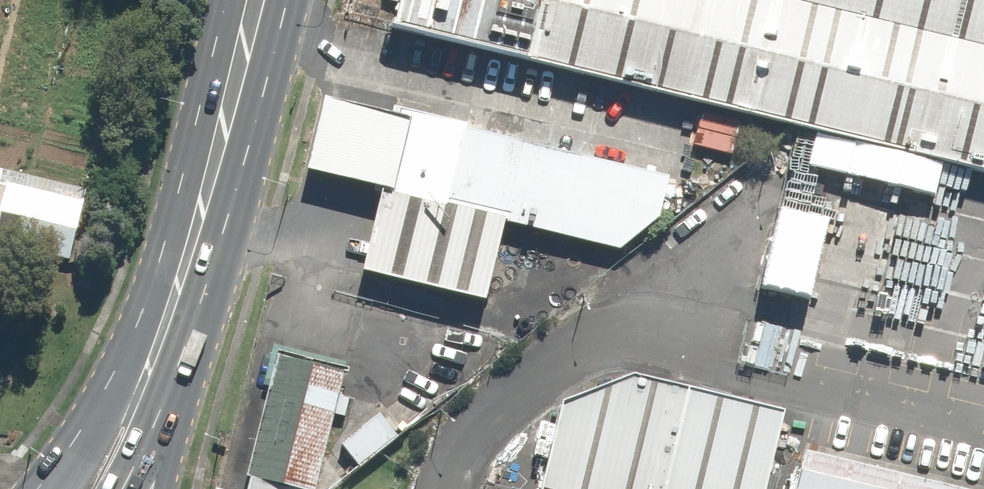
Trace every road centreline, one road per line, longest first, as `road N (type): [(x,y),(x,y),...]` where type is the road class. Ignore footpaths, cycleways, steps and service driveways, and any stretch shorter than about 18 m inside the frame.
road 1 (primary): [(57,488),(123,356),(254,1)]
road 2 (primary): [(254,1),(182,366)]
road 3 (primary): [(182,366),(114,488)]
road 4 (primary): [(182,366),(183,414),(168,488)]

